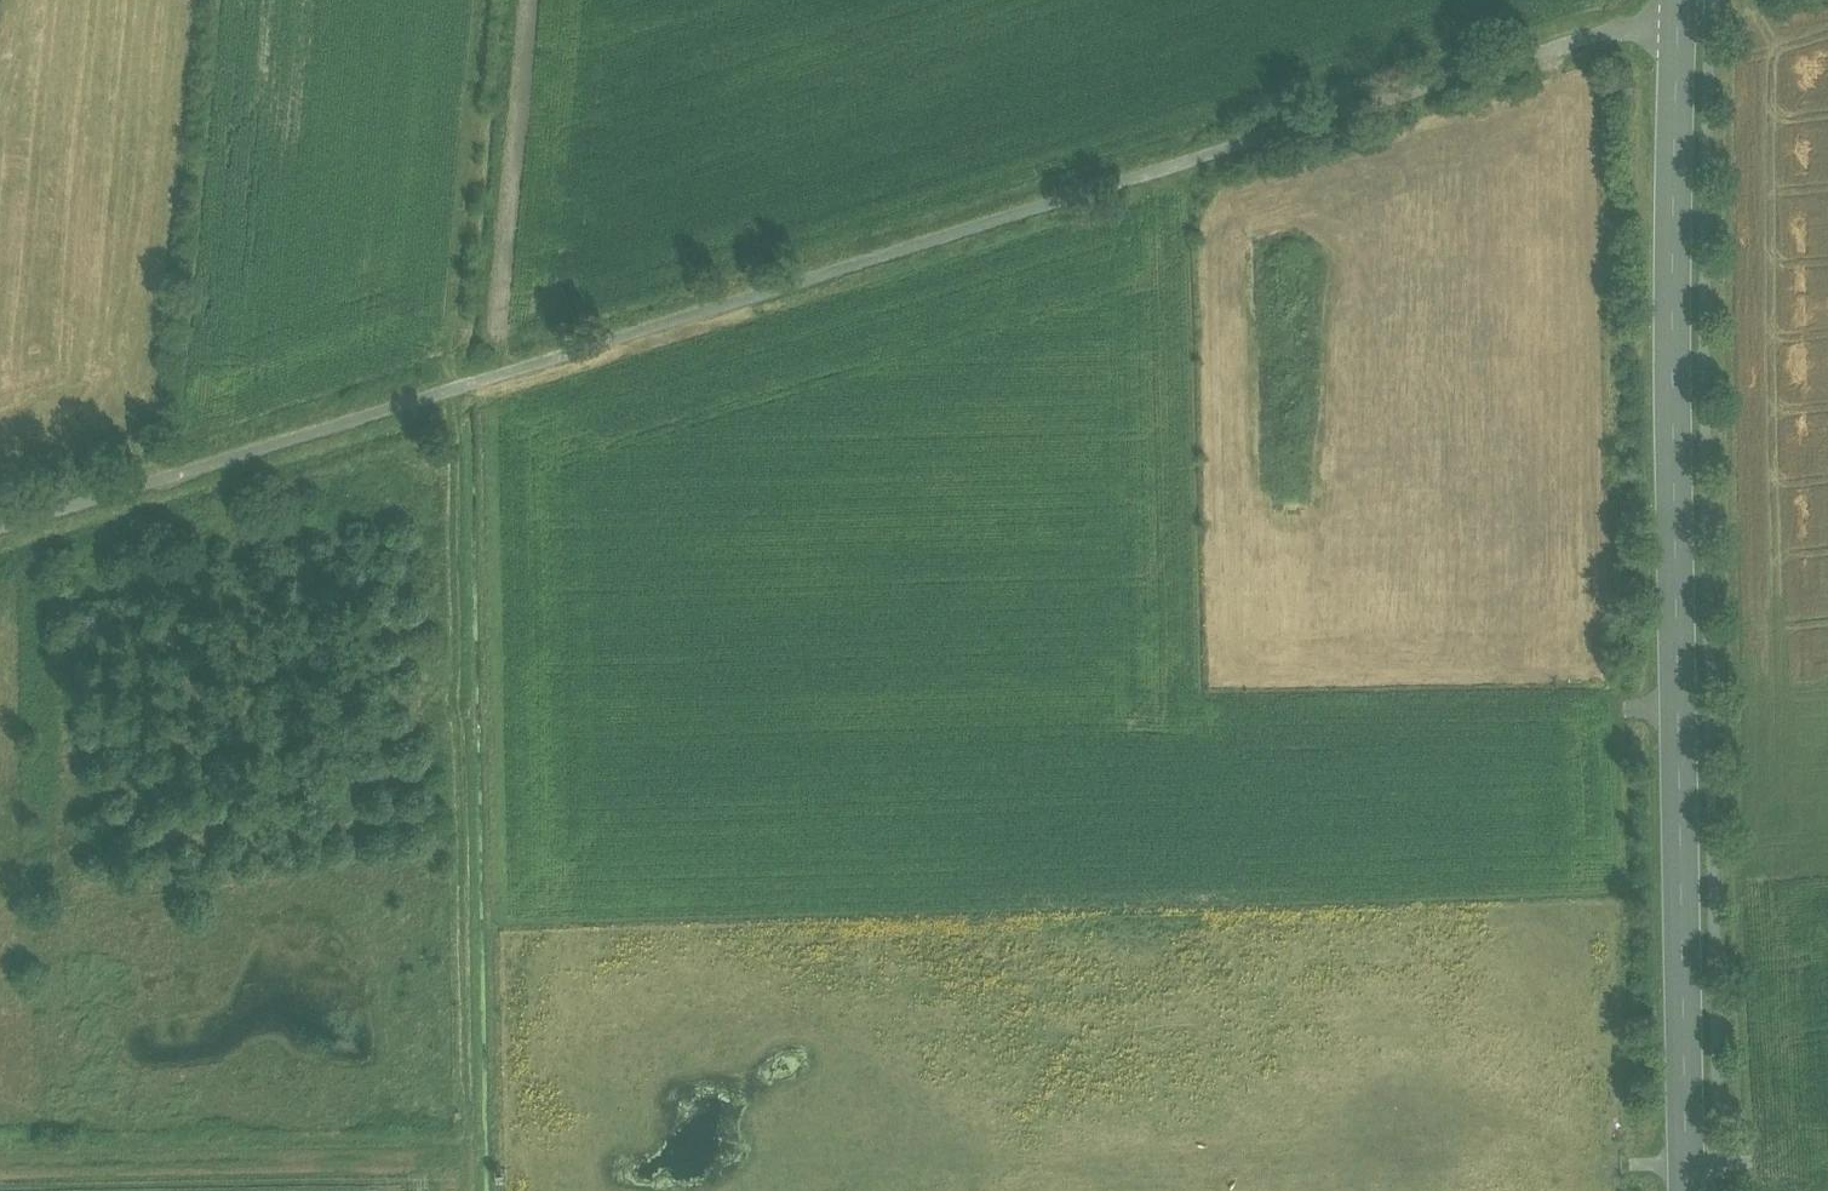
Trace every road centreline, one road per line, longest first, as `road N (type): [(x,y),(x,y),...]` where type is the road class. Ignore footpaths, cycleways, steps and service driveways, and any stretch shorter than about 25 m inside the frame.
road 1 (unclassified): [(0,542),(1680,9)]
road 2 (primary): [(1690,1190),(1673,450),(1680,9)]

